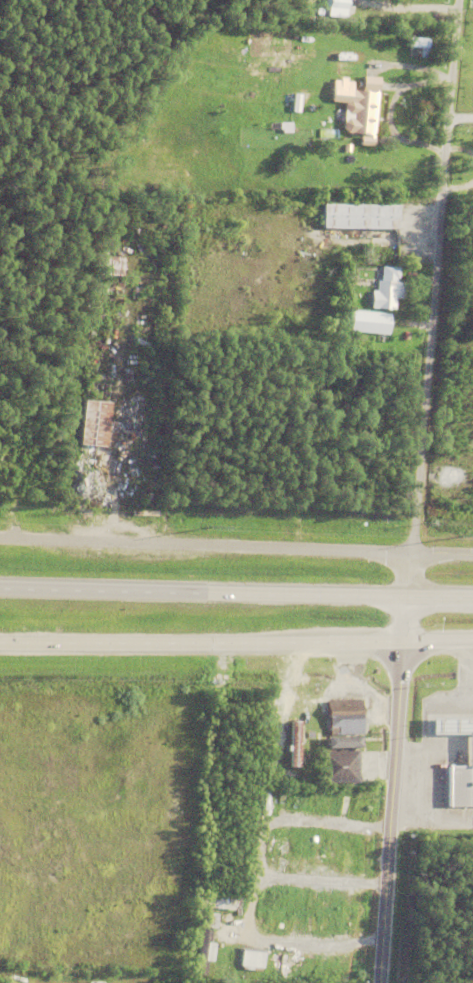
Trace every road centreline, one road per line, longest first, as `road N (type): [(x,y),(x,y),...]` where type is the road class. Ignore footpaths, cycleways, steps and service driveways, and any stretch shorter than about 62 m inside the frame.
road 1 (residential): [(409,595),(458,0)]
road 2 (primary): [(409,595),(0,584)]
road 3 (primary): [(0,646),(405,645)]
road 4 (tertiary): [(409,595),(379,982)]

